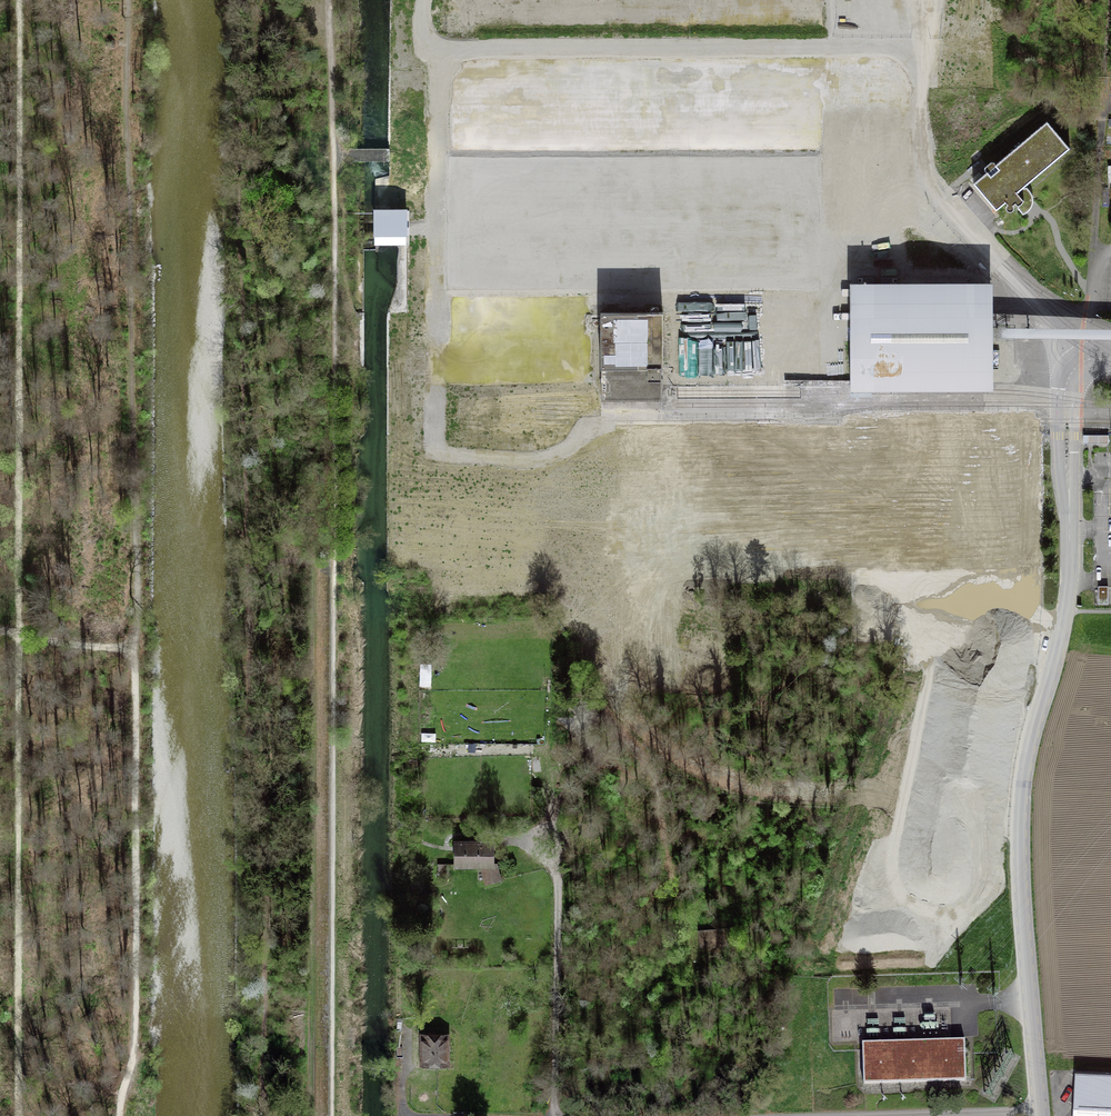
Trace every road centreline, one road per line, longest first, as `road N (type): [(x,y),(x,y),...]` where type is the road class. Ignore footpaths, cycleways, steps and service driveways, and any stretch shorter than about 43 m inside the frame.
road 1 (track): [(133,0),(136,1115)]
road 2 (track): [(17,1115),(19,0)]
road 3 (unclassified): [(1040,1110),(1020,805),(1068,587),(1066,453)]
road 4 (track): [(329,0),(333,176)]
road 5 (residential): [(1040,1110),(878,1115)]
road 6 (track): [(0,630),(133,652)]

